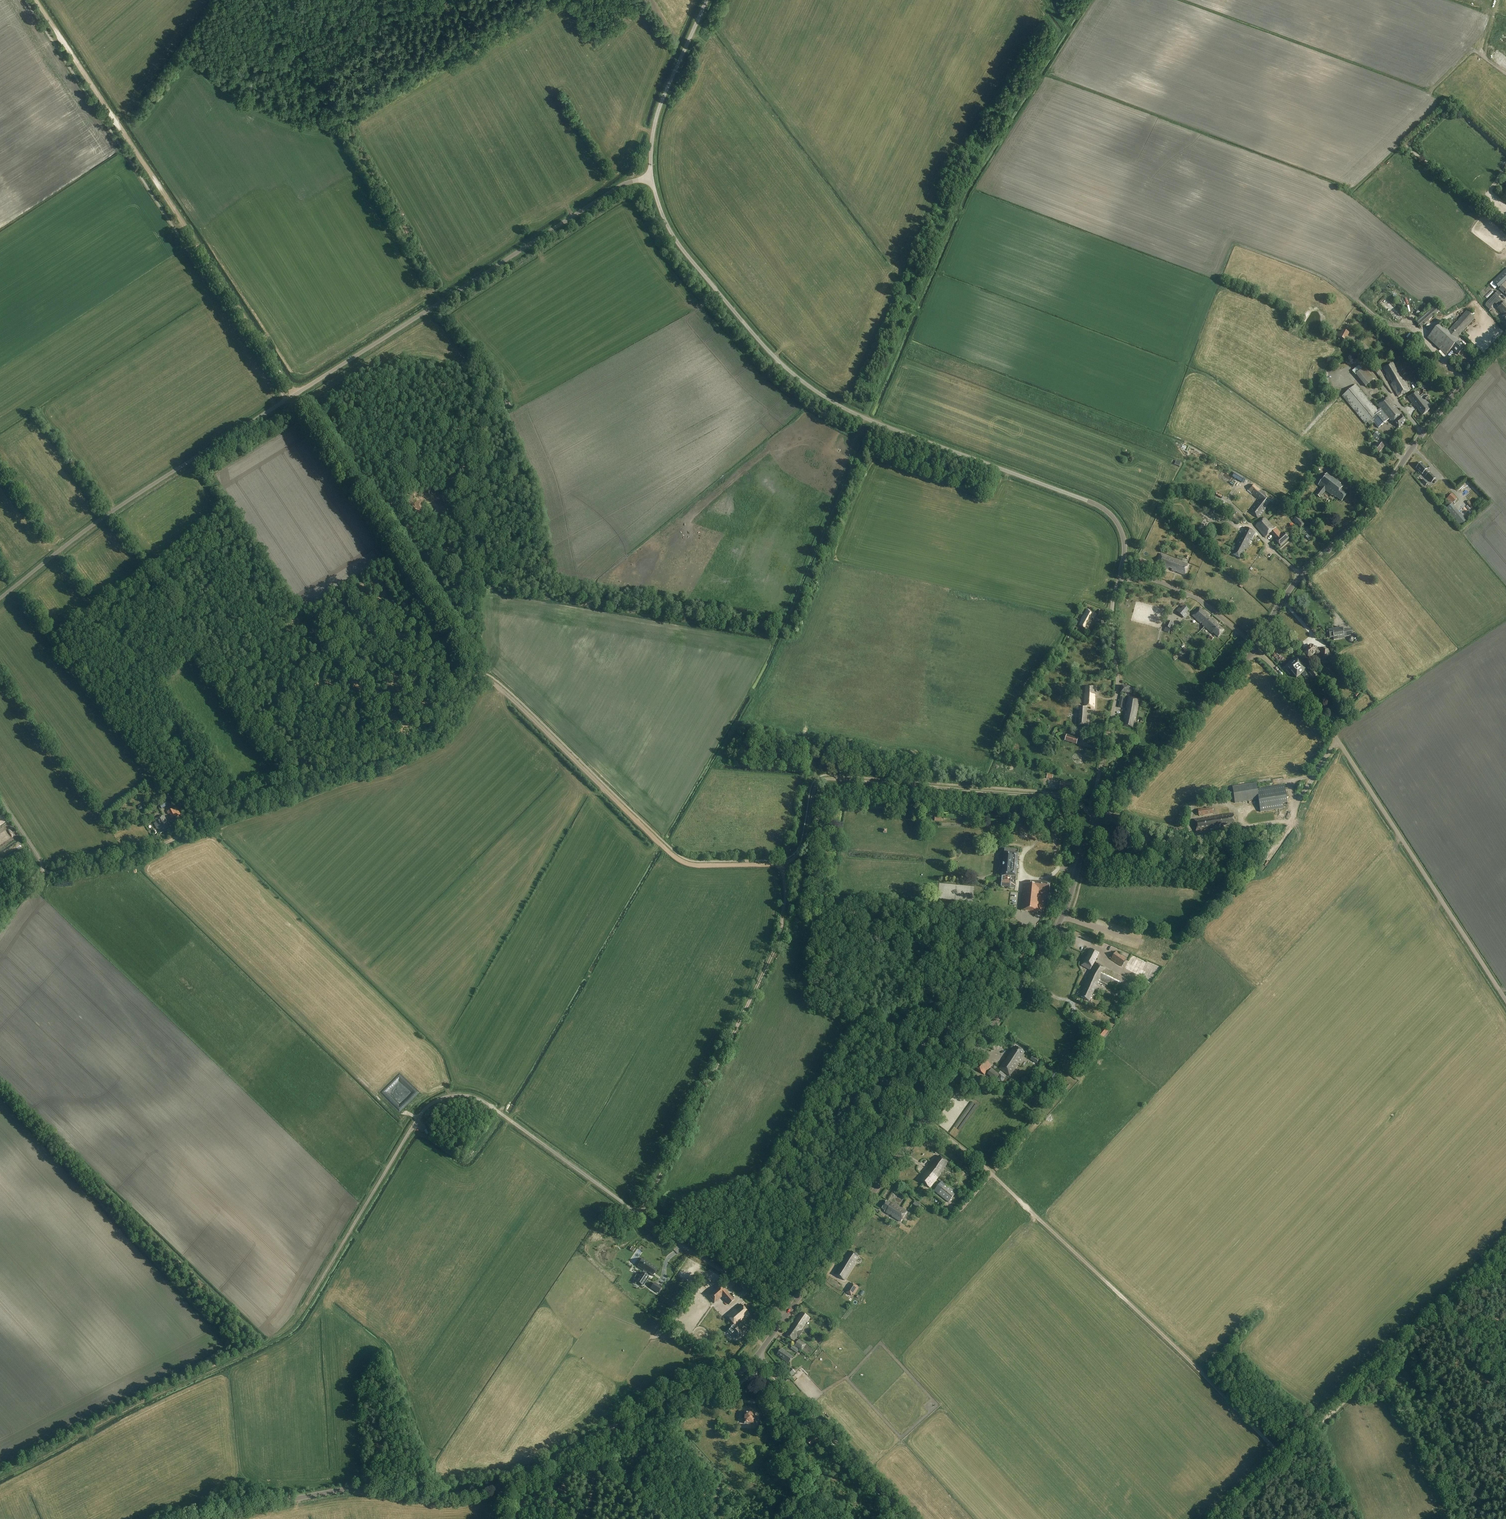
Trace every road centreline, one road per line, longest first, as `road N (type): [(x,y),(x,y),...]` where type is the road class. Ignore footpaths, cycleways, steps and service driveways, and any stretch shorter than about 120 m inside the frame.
road 1 (track): [(36,0),(477,671)]
road 2 (unclassified): [(0,598),(126,502),(616,188),(652,178)]
road 3 (unclassified): [(785,1316),(485,1101),(458,1095),(434,1102),(418,1118),(307,1303)]
road 4 (unclassified): [(1119,577),(1124,540),(1102,507),(869,420),(799,379),(680,247),(652,178)]
road 5 (track): [(42,869),(123,860),(220,810),(408,755),(434,737),(479,676)]
road 6 (track): [(441,301),(344,119),(540,0)]
road 7 (unclassified): [(1505,1000),(1335,735),(1253,651)]
road 8 (track): [(1281,1458),(991,1173)]
road 9 (tertiary): [(1256,645),(1292,585),(1371,509),(1423,432),(1505,338)]
road 10 (track): [(1217,1518),(1505,1247)]
road 11 (track): [(477,671),(471,637),(484,383),(476,357),(435,306)]
road 12 (track): [(479,676),(685,863),(783,863)]
road 13 (track): [(783,863),(804,846),(814,790),(825,780),(1055,797),(1087,811)]
road 14 (track): [(0,1476),(264,1344),(307,1303)]
road 15 (tertiary): [(924,1121),(1046,946),(1098,822)]
road 16 (track): [(785,901),(775,948),(639,1215)]
road 17 (tertiary): [(507,1487),(460,1497),(353,1489),(192,1518)]
road 18 (tertiary): [(507,1487),(616,1426),(729,1378),(759,1354)]
road 19 (unclassified): [(1098,822),(1087,811),(1117,694),(1112,614),(1119,577)]
road 20 (tertiary): [(785,1316),(924,1121)]
road 21 (tertiary): [(1098,822),(1253,651)]
road 22 (unclassified): [(770,1368),(899,1511)]
road 23 (unclassified): [(652,178),(657,115),(707,0)]
road 24 (unclassified): [(1256,645),(1198,599),(1152,579),(1119,577)]
road 25 (track): [(344,119),(266,0)]

